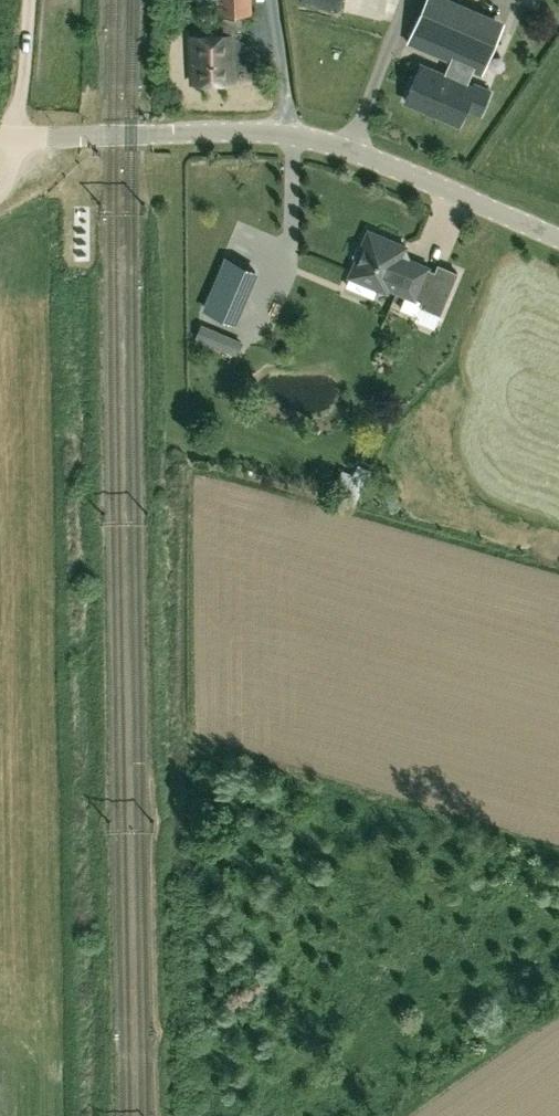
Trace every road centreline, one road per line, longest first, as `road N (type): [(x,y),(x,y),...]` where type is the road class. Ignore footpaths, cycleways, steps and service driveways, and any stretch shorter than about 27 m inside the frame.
road 1 (tertiary): [(19,140),(291,135),(343,147),(558,235)]
road 2 (track): [(19,140),(29,0)]
road 3 (track): [(291,135),(274,0)]

